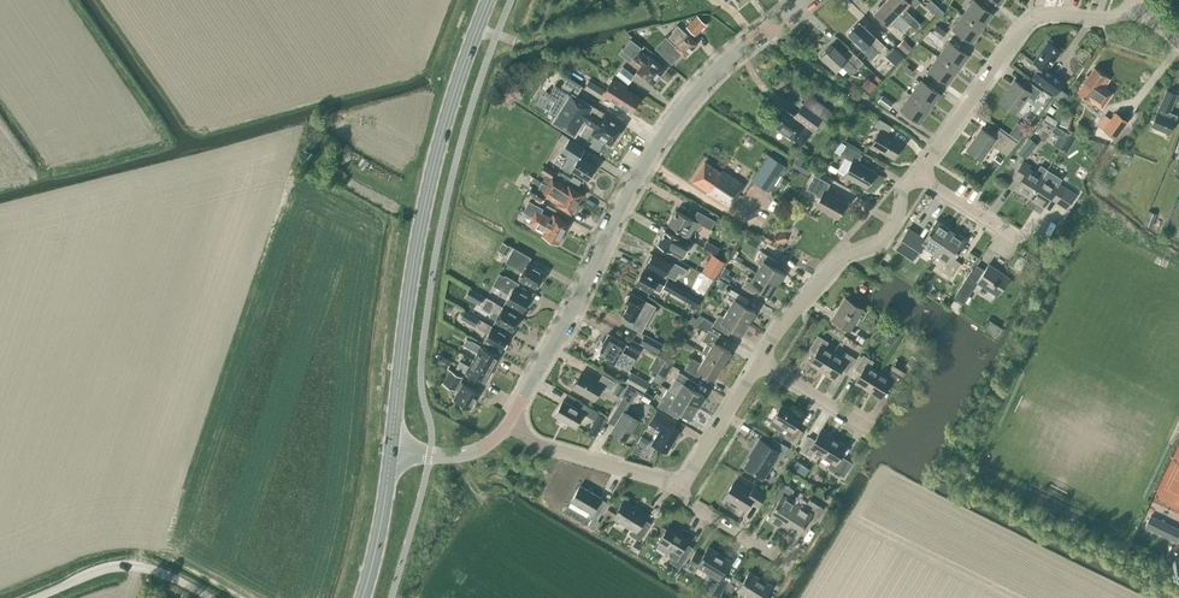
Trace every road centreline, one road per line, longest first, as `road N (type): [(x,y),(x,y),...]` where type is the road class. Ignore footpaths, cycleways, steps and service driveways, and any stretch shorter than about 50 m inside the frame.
road 1 (tertiary): [(511,421),(641,168),(675,119),(705,81),(805,0)]
road 2 (primary): [(390,448),(419,223),(488,0)]
road 3 (residential): [(917,172),(1035,17),(1112,16),(1146,2)]
road 4 (residential): [(759,360),(844,252),(881,239),(917,172)]
road 5 (residential): [(511,421),(532,441),(679,481)]
road 6 (primary): [(362,597),(390,448)]
road 7 (residential): [(679,481),(759,360)]
road 8 (residential): [(788,563),(689,503),(679,481)]
road 9 (tertiary): [(390,448),(467,453),(511,421)]
road 10 (residential): [(863,424),(759,360)]

